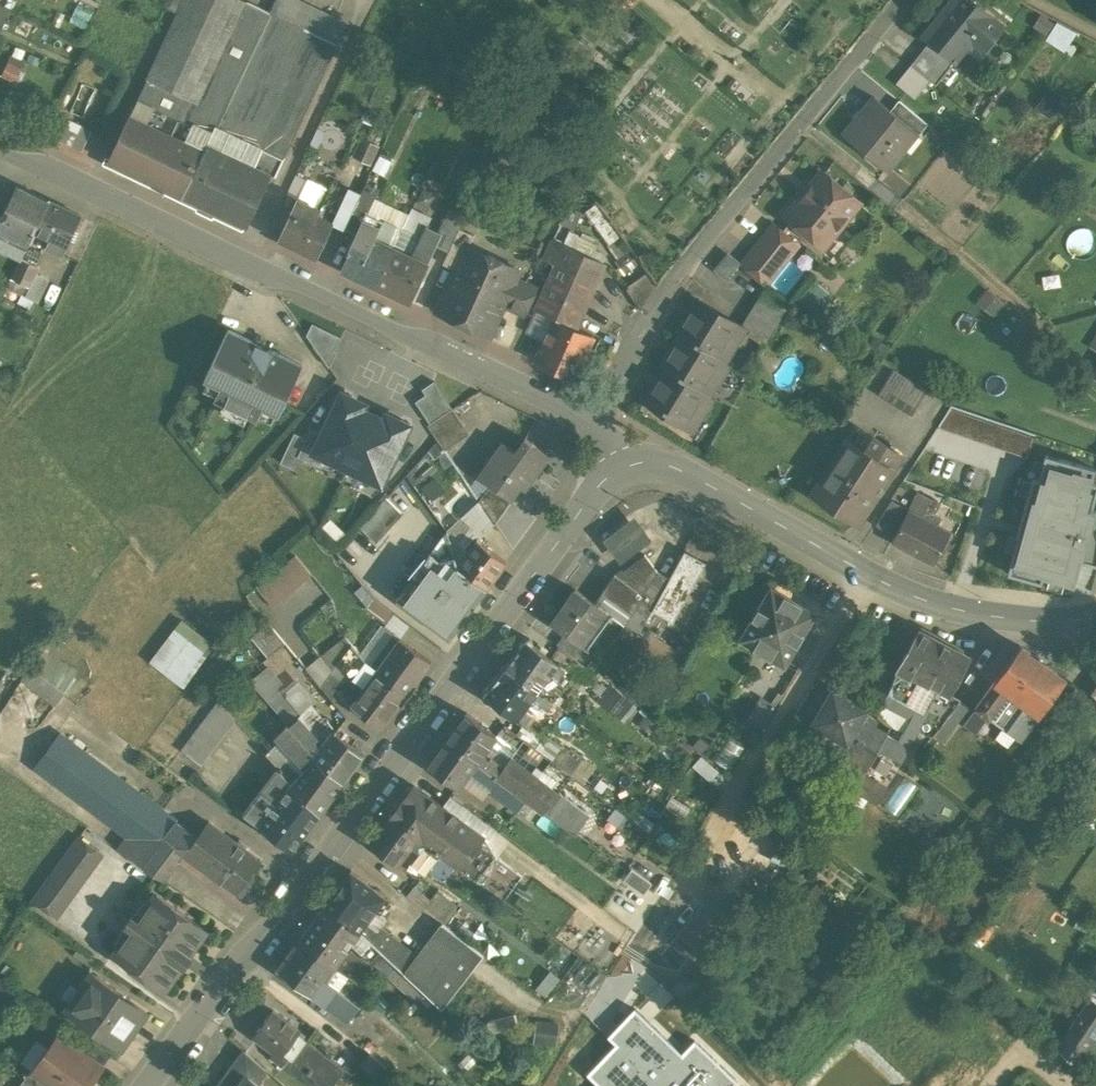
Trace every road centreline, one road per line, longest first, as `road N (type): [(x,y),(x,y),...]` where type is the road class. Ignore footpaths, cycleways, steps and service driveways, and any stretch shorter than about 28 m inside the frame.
road 1 (tertiary): [(148,1085),(602,481),(641,461)]
road 2 (tertiary): [(641,461),(579,414),(0,149)]
road 3 (tertiary): [(641,461),(667,464),(918,596),(1010,618),(1095,616)]

